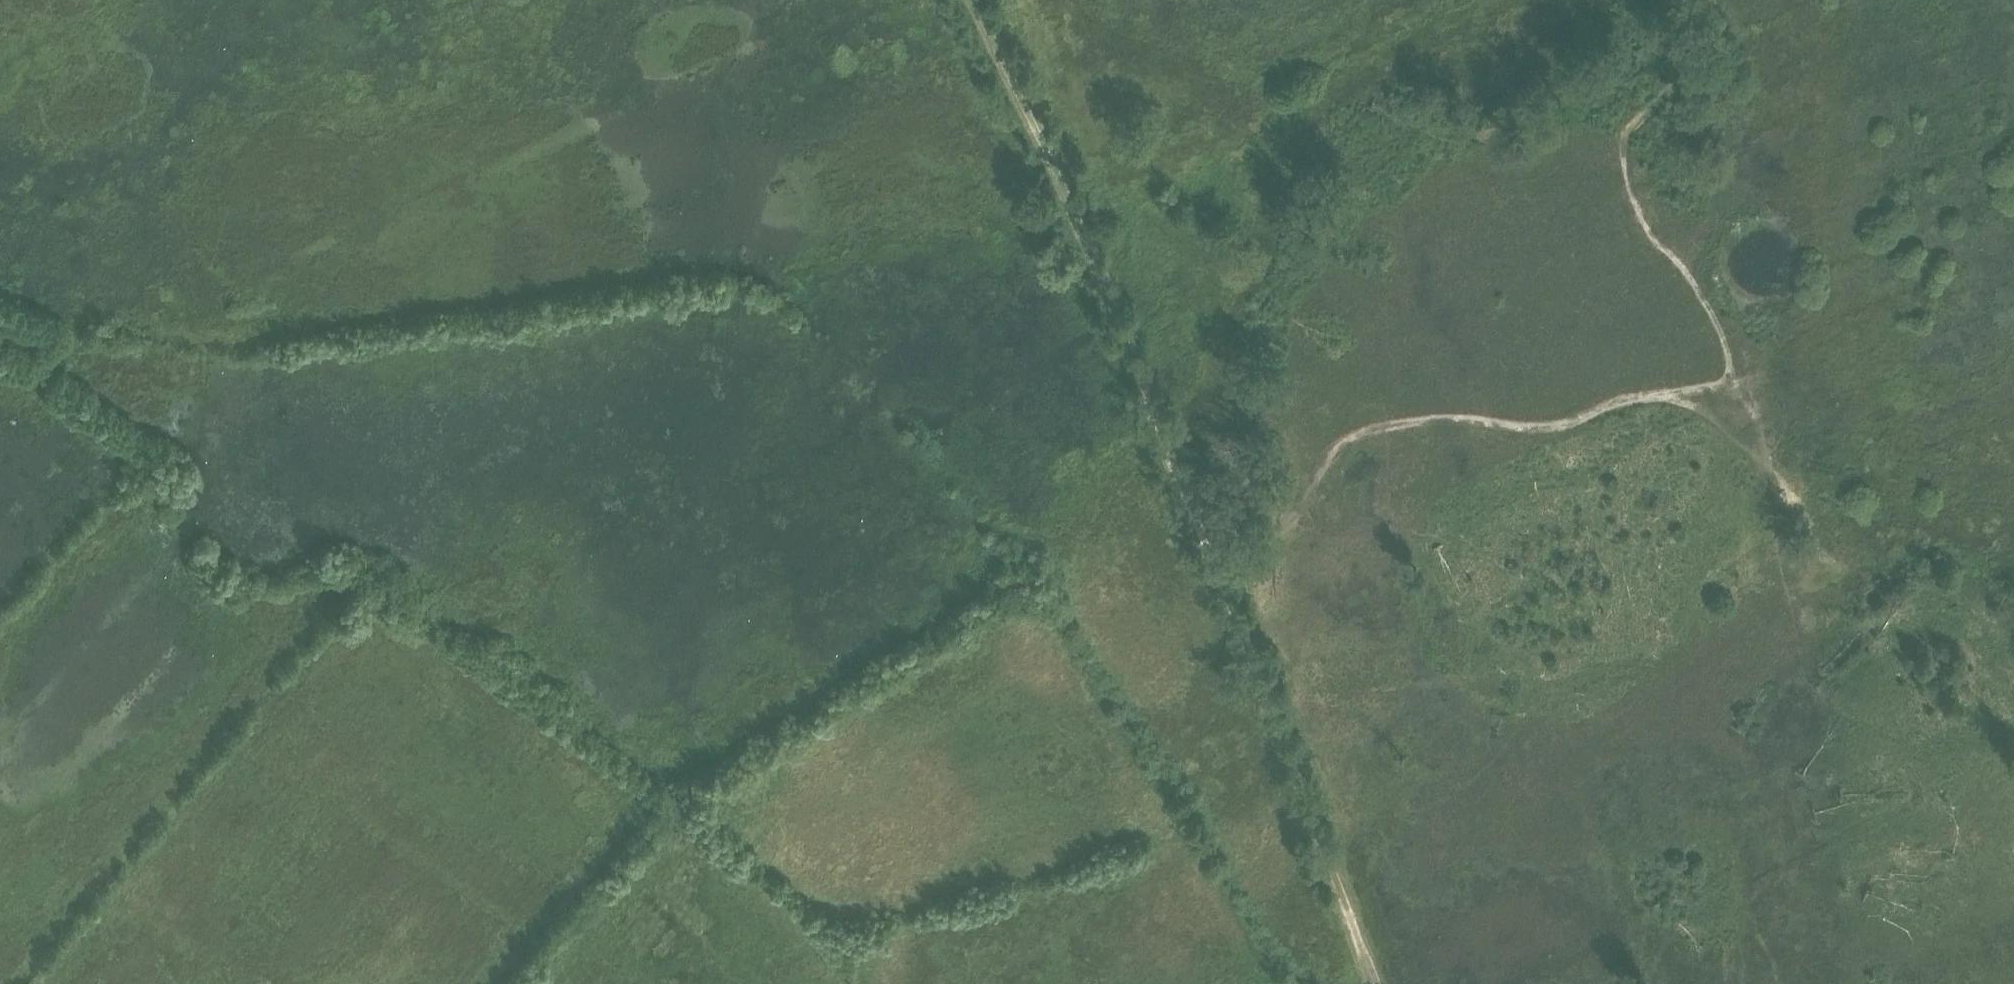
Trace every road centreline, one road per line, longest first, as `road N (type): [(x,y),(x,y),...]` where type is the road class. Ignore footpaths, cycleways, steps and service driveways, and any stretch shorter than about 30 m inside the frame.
road 1 (track): [(972,0),(1073,207),(1210,562)]
road 2 (track): [(1210,562),(1289,749),(1373,983)]

